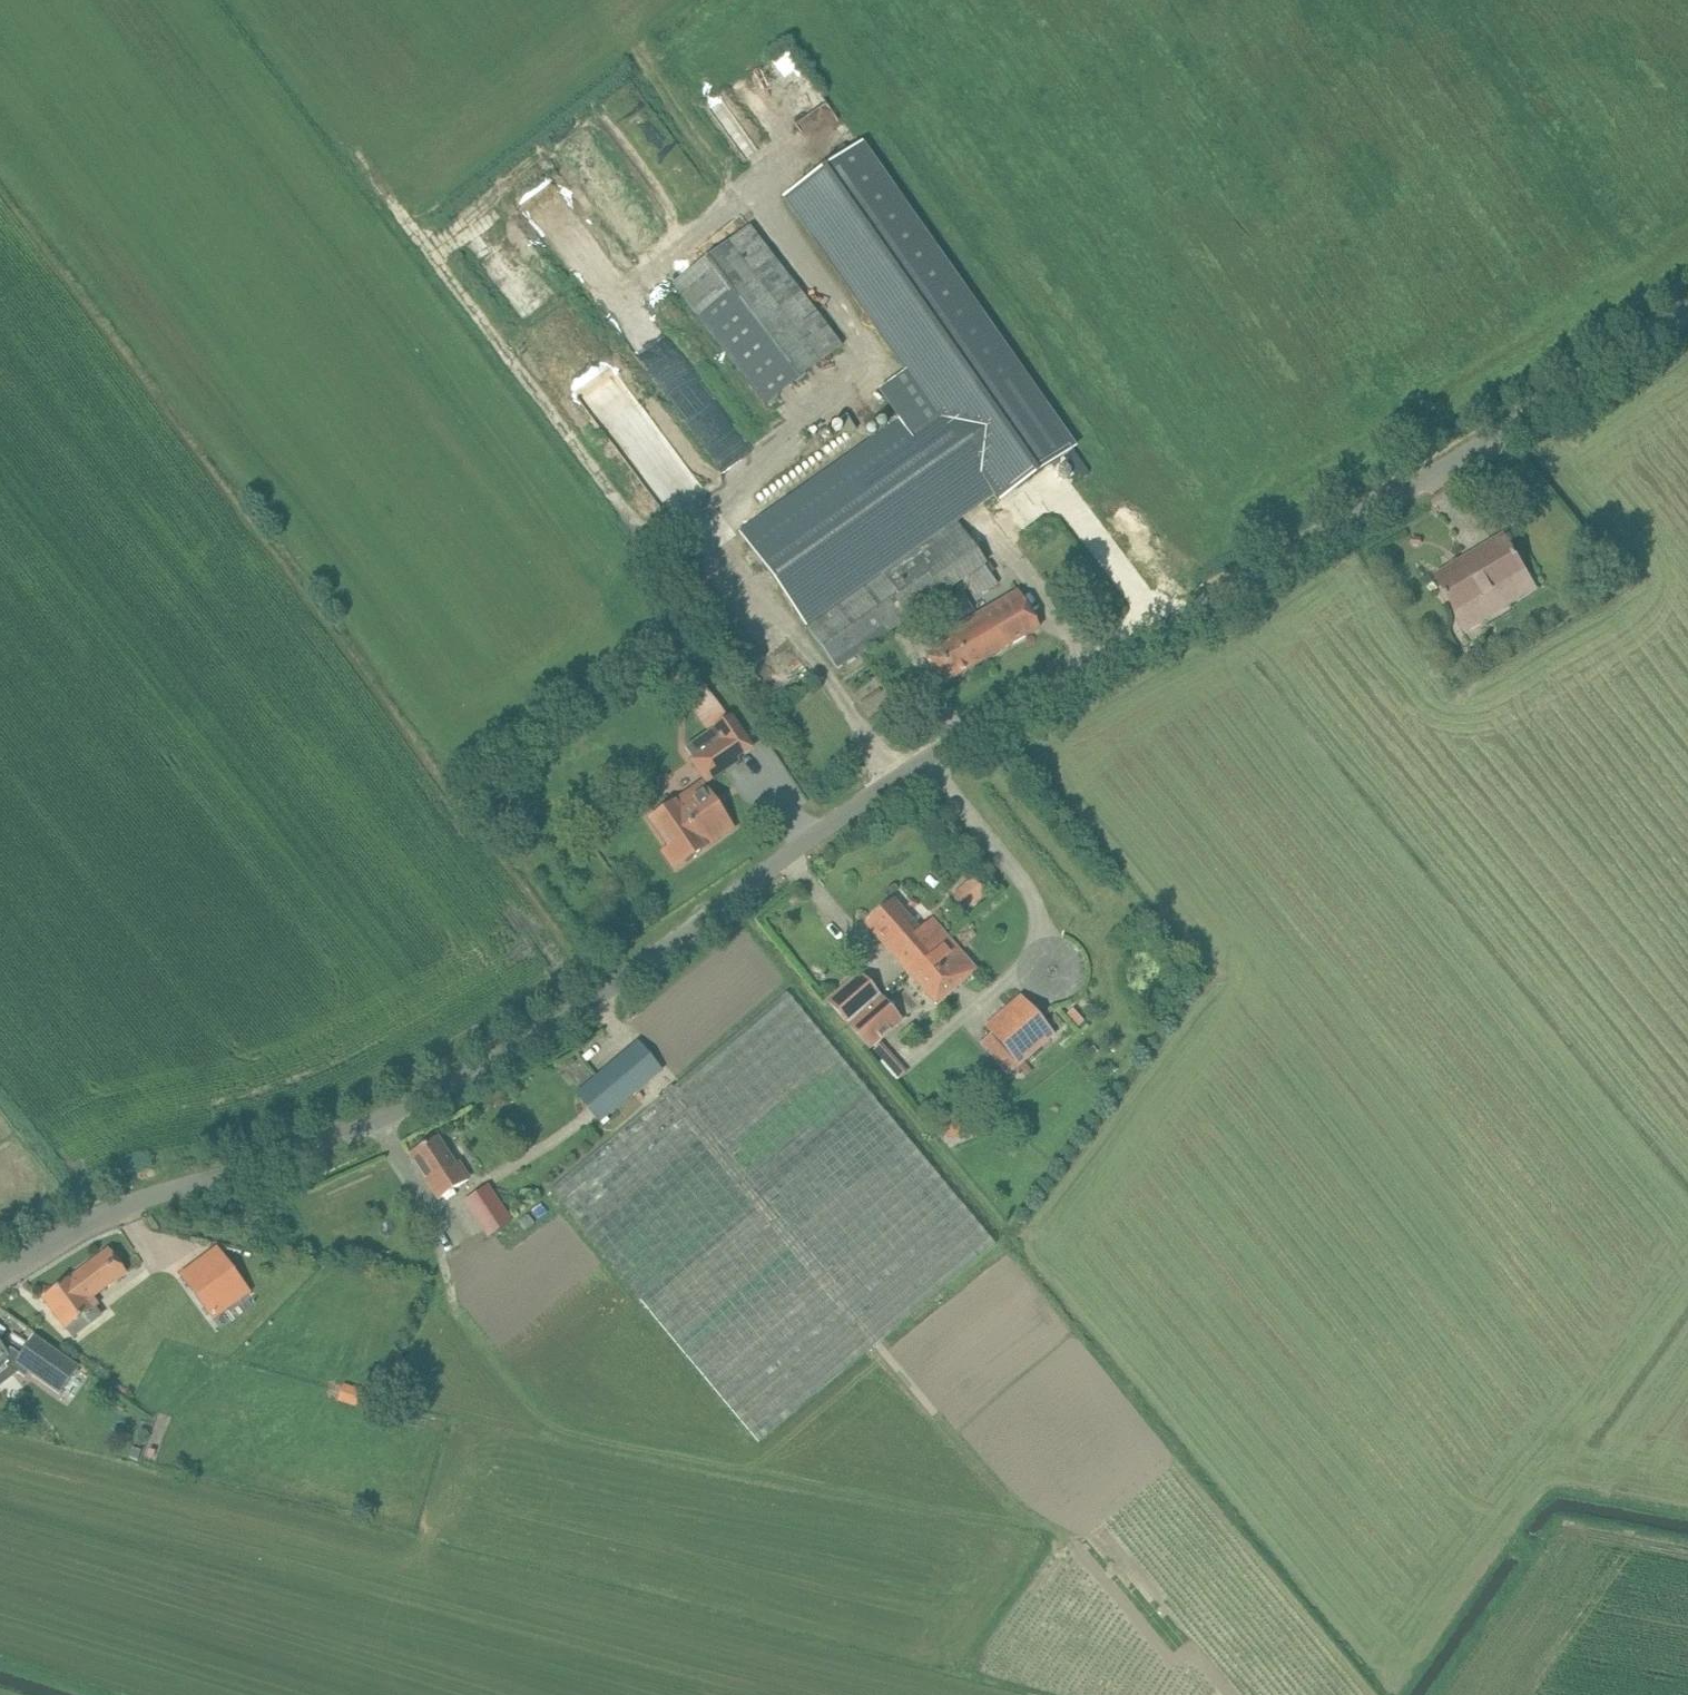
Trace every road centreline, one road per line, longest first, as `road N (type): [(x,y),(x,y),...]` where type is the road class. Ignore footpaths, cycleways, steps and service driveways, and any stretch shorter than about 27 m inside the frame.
road 1 (unclassified): [(0,1283),(120,1206),(404,1109),(972,726),(1687,293)]

